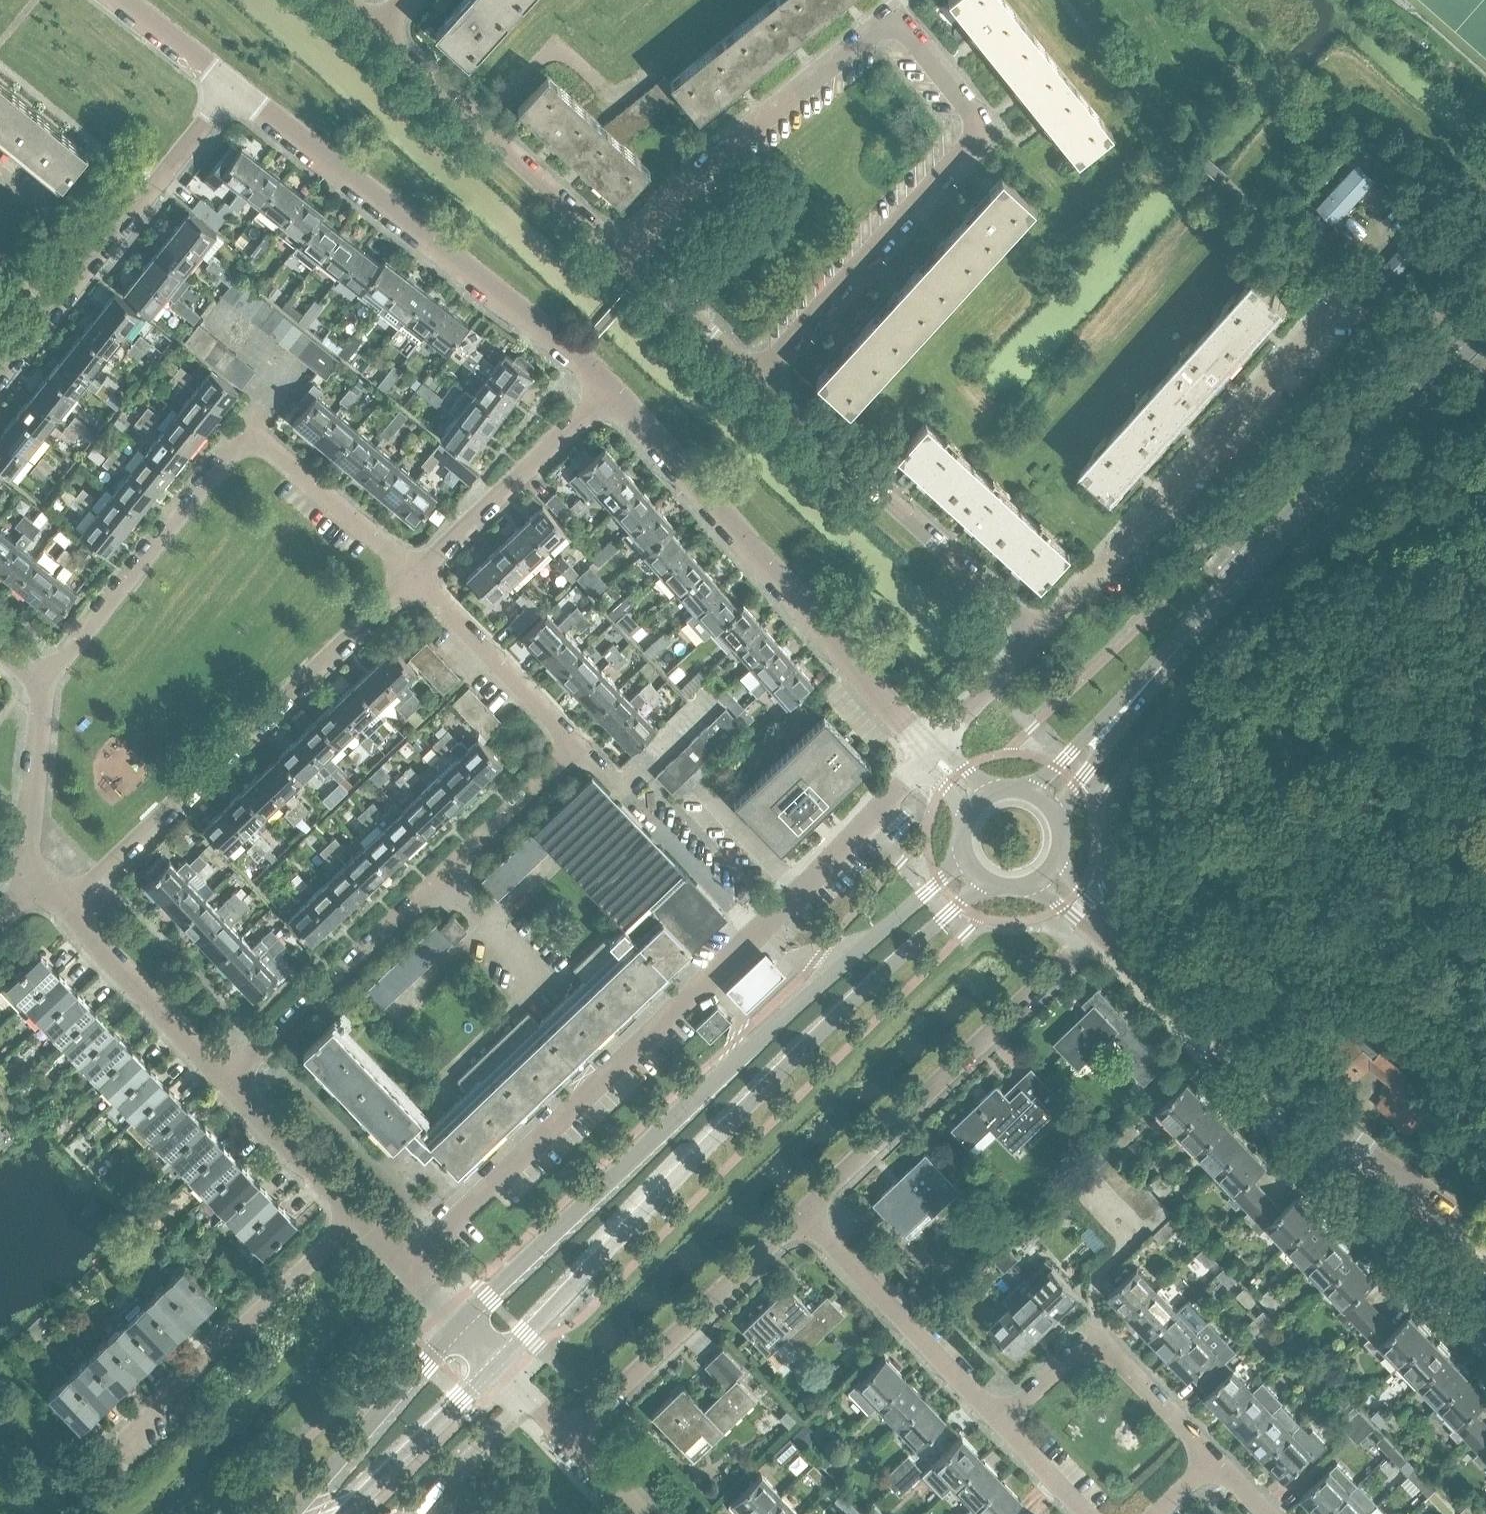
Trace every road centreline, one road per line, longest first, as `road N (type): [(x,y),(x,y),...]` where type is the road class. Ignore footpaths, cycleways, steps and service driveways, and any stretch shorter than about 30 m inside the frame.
road 1 (residential): [(619,252),(882,31),(903,29),(976,132),(758,379)]
road 2 (residential): [(401,1271),(934,758)]
road 3 (tertiary): [(965,858),(805,993),(452,1325)]
road 4 (tertiary): [(495,1370),(982,880)]
road 5 (residential): [(416,574),(256,442),(235,448),(43,683)]
road 6 (tertiary): [(1135,697),(1485,321)]
road 7 (tertiary): [(1485,1235),(1102,926)]
road 8 (residential): [(934,758),(610,392)]
road 9 (residential): [(610,392),(577,352),(230,90)]
road 10 (residential): [(225,1083),(576,749)]
road 11 (residential): [(67,910),(416,574)]
road 12 (residential): [(1035,635),(1346,292)]
road 13 (residential): [(802,1212),(1102,926)]
road 14 (residential): [(1035,635),(758,379)]
road 15 (residential): [(0,379),(230,90)]
road 16 (residential): [(619,252),(377,28)]
road 17 (residential): [(110,1441),(347,1214)]
road 18 (residential): [(566,1440),(802,1212)]
road 19 (residential): [(1212,1462),(1096,1343),(1001,1423)]
road 20 (residential): [(1001,1423),(802,1212)]
road 21 (residential): [(416,574),(610,392)]
road 22 (tertiary): [(452,1325),(294,1513)]
road 23 (residential): [(576,749),(416,574)]
road 24 (residential): [(225,1083),(67,910)]
road 25 (tertiary): [(344,1513),(495,1370)]
road 26 (residential): [(32,875),(43,683)]
road 27 (residential): [(758,379),(619,252)]
road 28 (residential): [(347,1214),(225,1083)]
road 29 (residential): [(934,758),(1035,635)]
road 30 (residential): [(230,90),(122,0)]
road 31 (tertiary): [(1135,697),(1032,791)]
road 32 (tertiary): [(1055,810),(1104,752),(1135,697)]
road 33 (residential): [(1087,1513),(1001,1423)]

